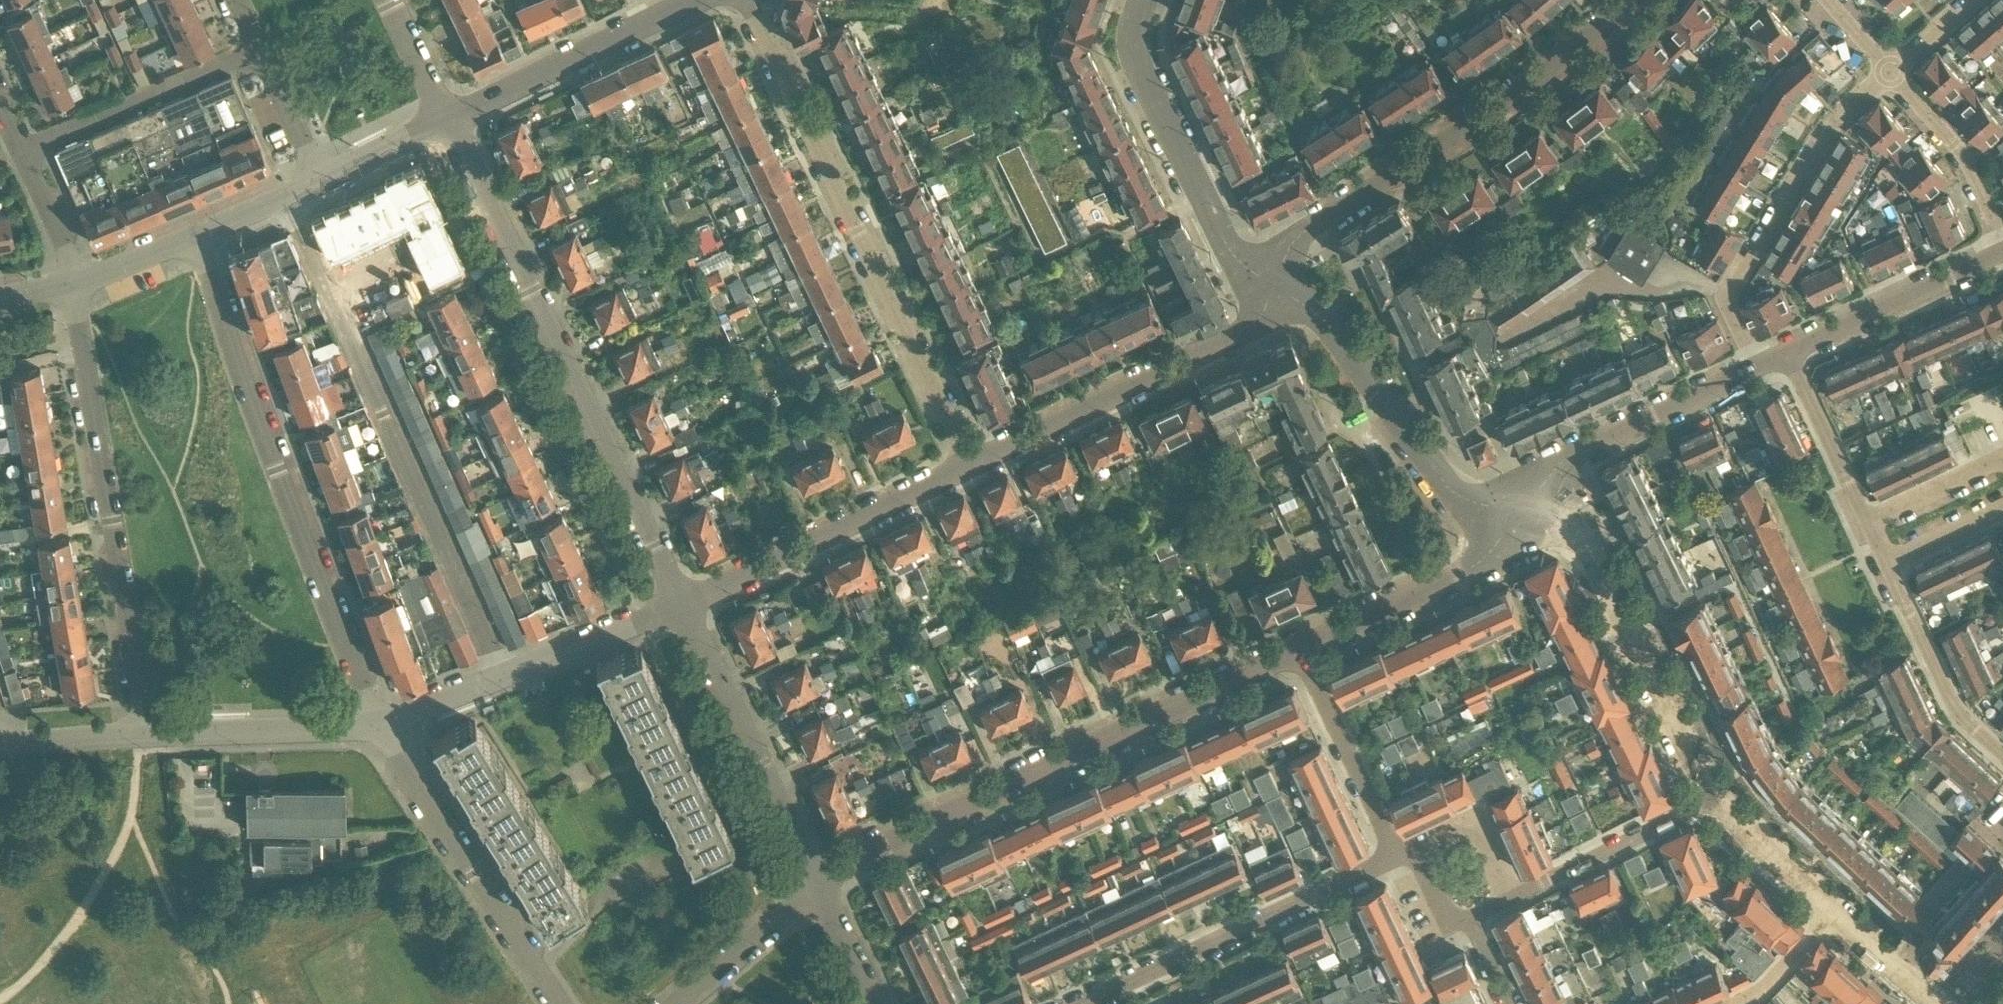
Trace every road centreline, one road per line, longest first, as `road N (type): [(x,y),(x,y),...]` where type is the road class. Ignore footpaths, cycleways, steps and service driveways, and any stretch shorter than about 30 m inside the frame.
road 1 (residential): [(679,603),(447,119)]
road 2 (residential): [(817,884),(841,865),(1298,649)]
road 3 (residential): [(283,194),(500,678)]
road 4 (residential): [(374,724),(195,235)]
road 5 (residential): [(966,467),(749,0)]
road 6 (residential): [(1275,282),(1307,227),(1536,77),(1625,0)]
road 7 (residential): [(73,286),(149,732)]
road 8 (residential): [(966,467),(1258,323),(1275,282)]
road 9 (residential): [(1717,797),(1581,533),(1519,514)]
road 10 (residential): [(1082,1003),(1399,856)]
road 11 (residential): [(1519,514),(1455,494),(1327,325),(1275,282)]
road 12 (residential): [(562,1003),(374,724)]
road 13 (residential): [(1275,282),(1221,235),(1140,72),(1134,28),(1144,0)]
road 14 (residential): [(679,603),(966,467)]
road 15 (residential): [(817,884),(679,603)]
road 16 (residential): [(447,119),(703,0)]
road 17 (residential): [(1519,514),(1572,453),(1755,370)]
road 18 (residential): [(1723,296),(1842,119),(1891,72)]
road 19 (residential): [(1298,649),(1461,572),(1492,551),(1519,514)]
road 20 (residential): [(21,152),(259,49)]
road 21 (residential): [(1787,357),(2002,255)]
road 22 (residential): [(1399,856),(1298,649)]
road 23 (residential): [(149,732),(374,724)]
road 24 (residential): [(1515,896),(1717,797)]
road 25 (residential): [(1515,335),(1614,288),(1698,285),(1723,296)]
road 26 (residential): [(1889,572),(1949,701),(2002,756)]
road 27 (residential): [(2002,242),(1967,166),(1891,72)]
road 28 (residential): [(500,678),(679,603)]
road 29 (residential): [(672,1003),(817,884)]
road 30 (residential): [(1868,525),(1787,357)]
road 31 (residential): [(1833,911),(1717,797)]
road 32 (residential): [(1414,849),(1478,820),(1515,896)]
road 33 (residential): [(0,746),(149,732)]
road 34 (residential): [(1868,525),(2002,459)]
road 35 (residential): [(73,286),(65,246),(21,152)]
road 36 (residential): [(259,49),(319,178)]
road 37 (residential): [(319,178),(447,119)]
road 38 (residential): [(1936,1003),(1833,911)]
road 39 (residential): [(1733,1003),(1764,986),(1833,911)]
road 40 (residential): [(374,724),(500,678)]
road 41 (residential): [(875,1003),(817,884)]
road 42 (residential): [(447,119),(389,0)]
road 43 (residential): [(73,286),(195,235)]
road 44 (residential): [(2002,517),(1889,572)]

